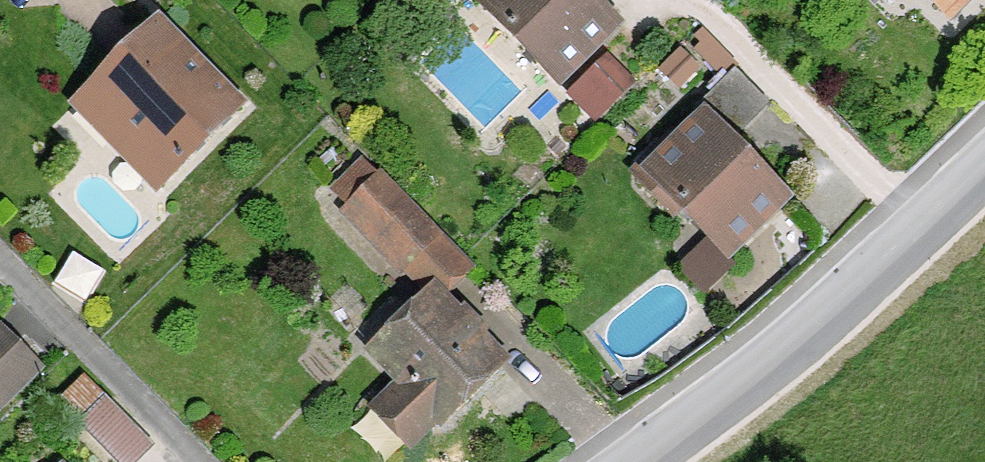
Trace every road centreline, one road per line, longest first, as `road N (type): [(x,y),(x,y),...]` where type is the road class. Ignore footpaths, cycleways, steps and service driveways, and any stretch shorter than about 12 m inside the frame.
road 1 (tertiary): [(984,157),(785,347),(633,461)]

